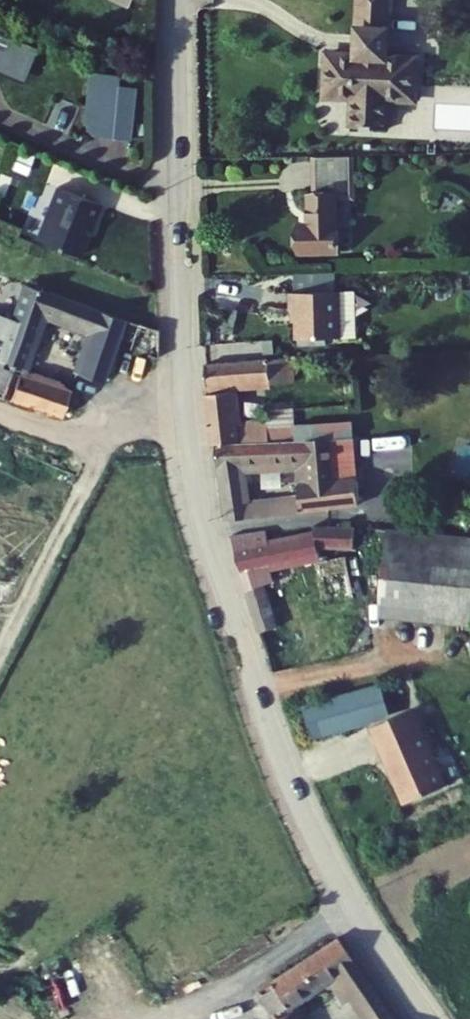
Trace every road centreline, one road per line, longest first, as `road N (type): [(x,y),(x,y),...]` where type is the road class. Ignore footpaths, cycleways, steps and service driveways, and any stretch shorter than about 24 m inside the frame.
road 1 (residential): [(175,0),(188,425),(201,515),(308,822),(430,1018)]

